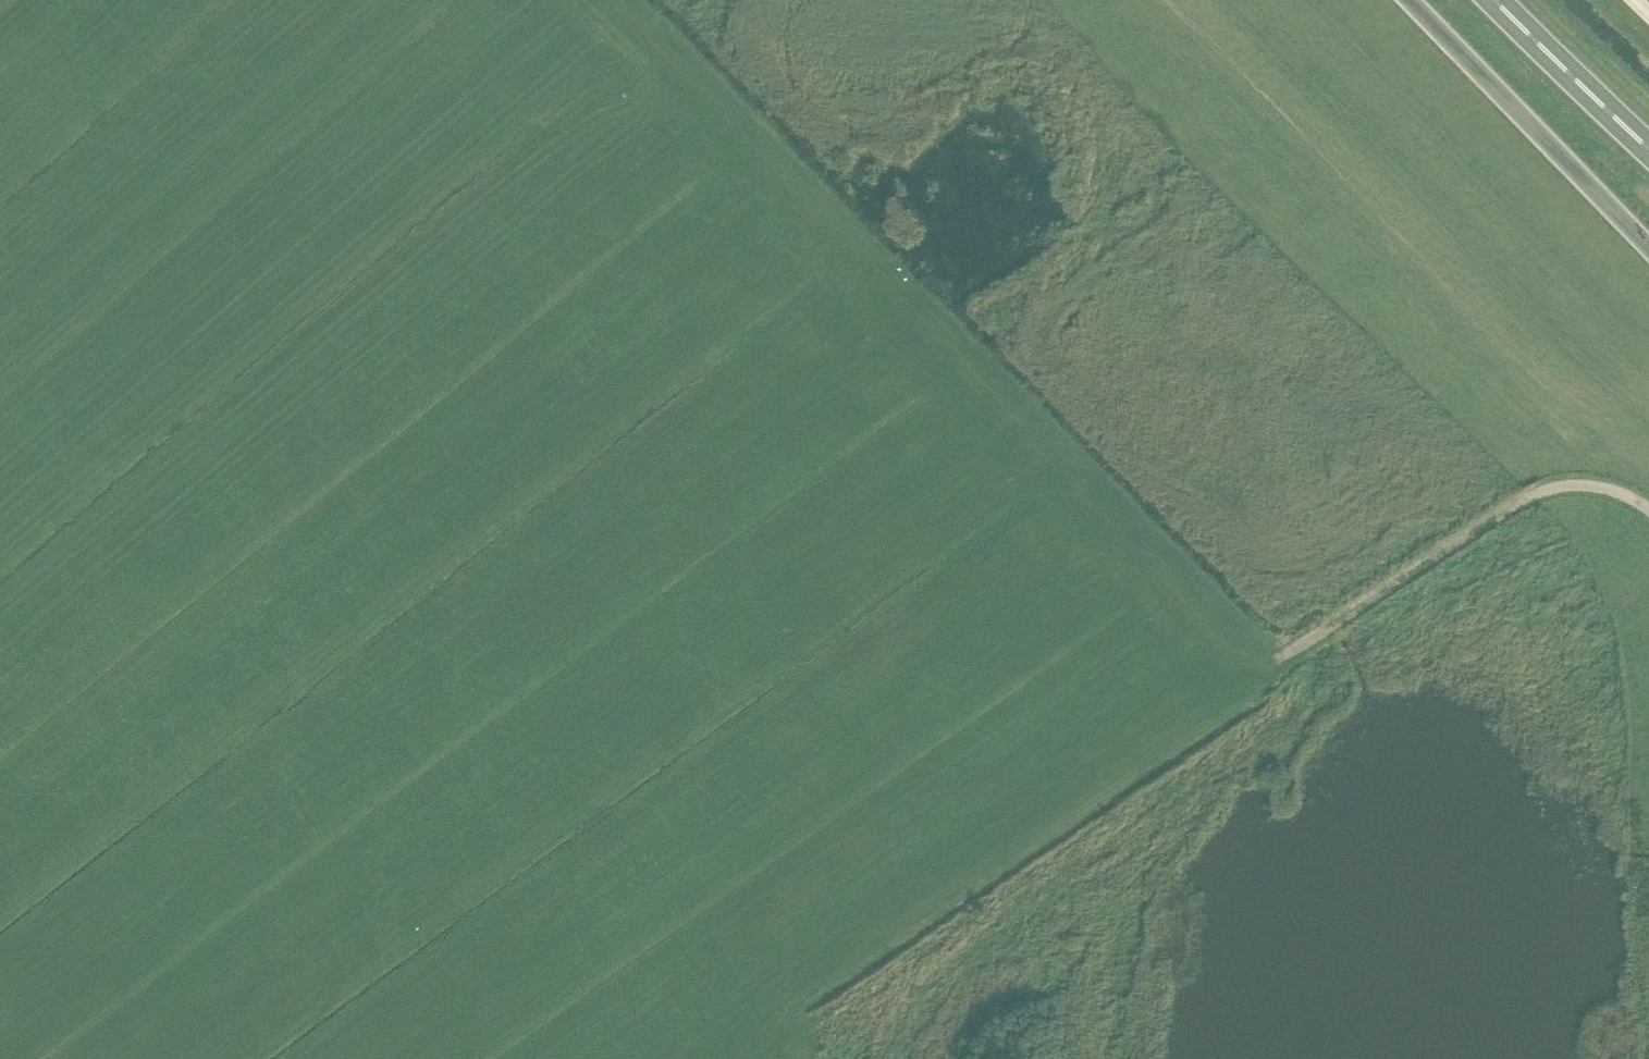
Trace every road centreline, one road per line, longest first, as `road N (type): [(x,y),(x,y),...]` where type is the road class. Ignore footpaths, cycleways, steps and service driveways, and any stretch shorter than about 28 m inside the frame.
road 1 (track): [(1278,659),(1546,490),(1592,485),(1648,507)]
road 2 (unclassified): [(1648,245),(1411,0)]
road 3 (trunk): [(1648,149),(1497,0)]

